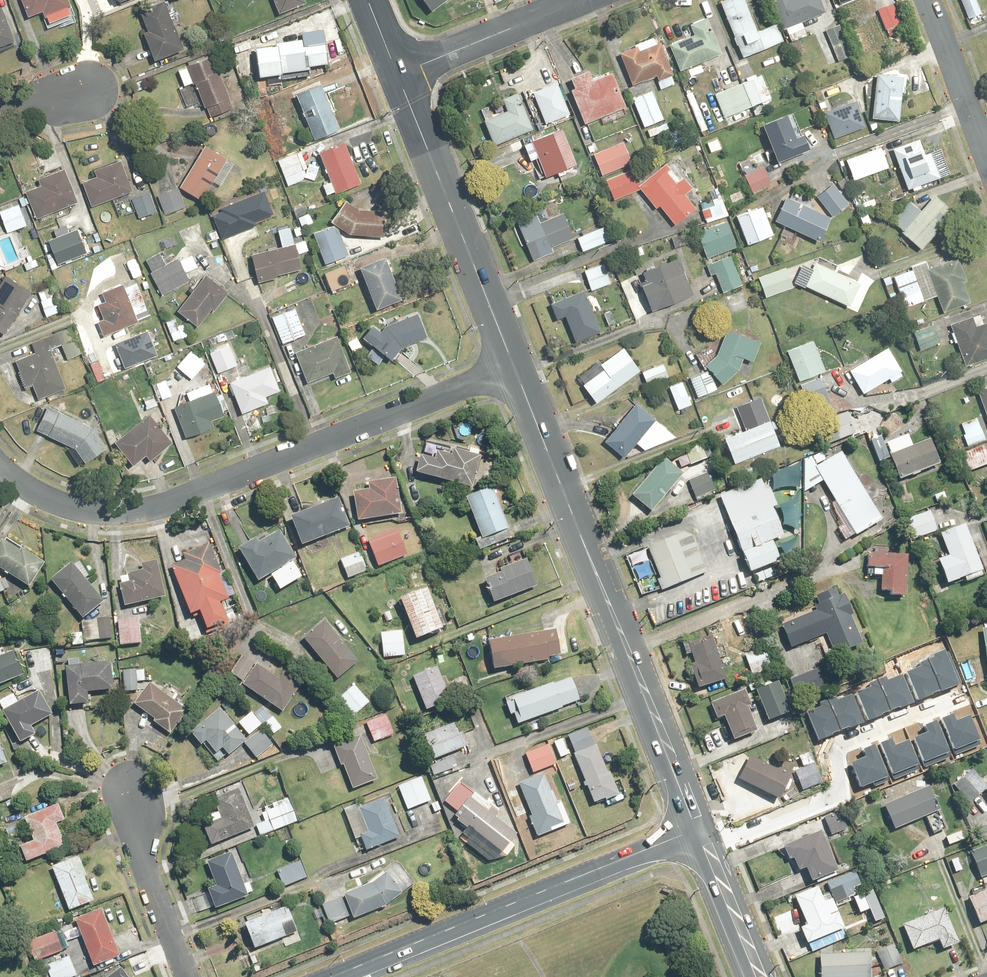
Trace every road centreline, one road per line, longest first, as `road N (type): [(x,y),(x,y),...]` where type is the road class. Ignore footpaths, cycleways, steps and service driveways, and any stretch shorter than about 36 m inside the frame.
road 1 (residential): [(0,470),(65,508),(146,514),(515,369)]
road 2 (tertiary): [(701,826),(330,976)]
road 3 (tertiary): [(576,525),(701,826)]
road 4 (tertiary): [(515,369),(398,74)]
road 5 (residential): [(398,74),(581,0)]
road 6 (residential): [(130,792),(131,833),(187,976)]
road 7 (residential): [(926,0),(986,159)]
road 8 (tertiary): [(576,525),(515,369)]
road 9 (tertiary): [(701,826),(761,976)]

